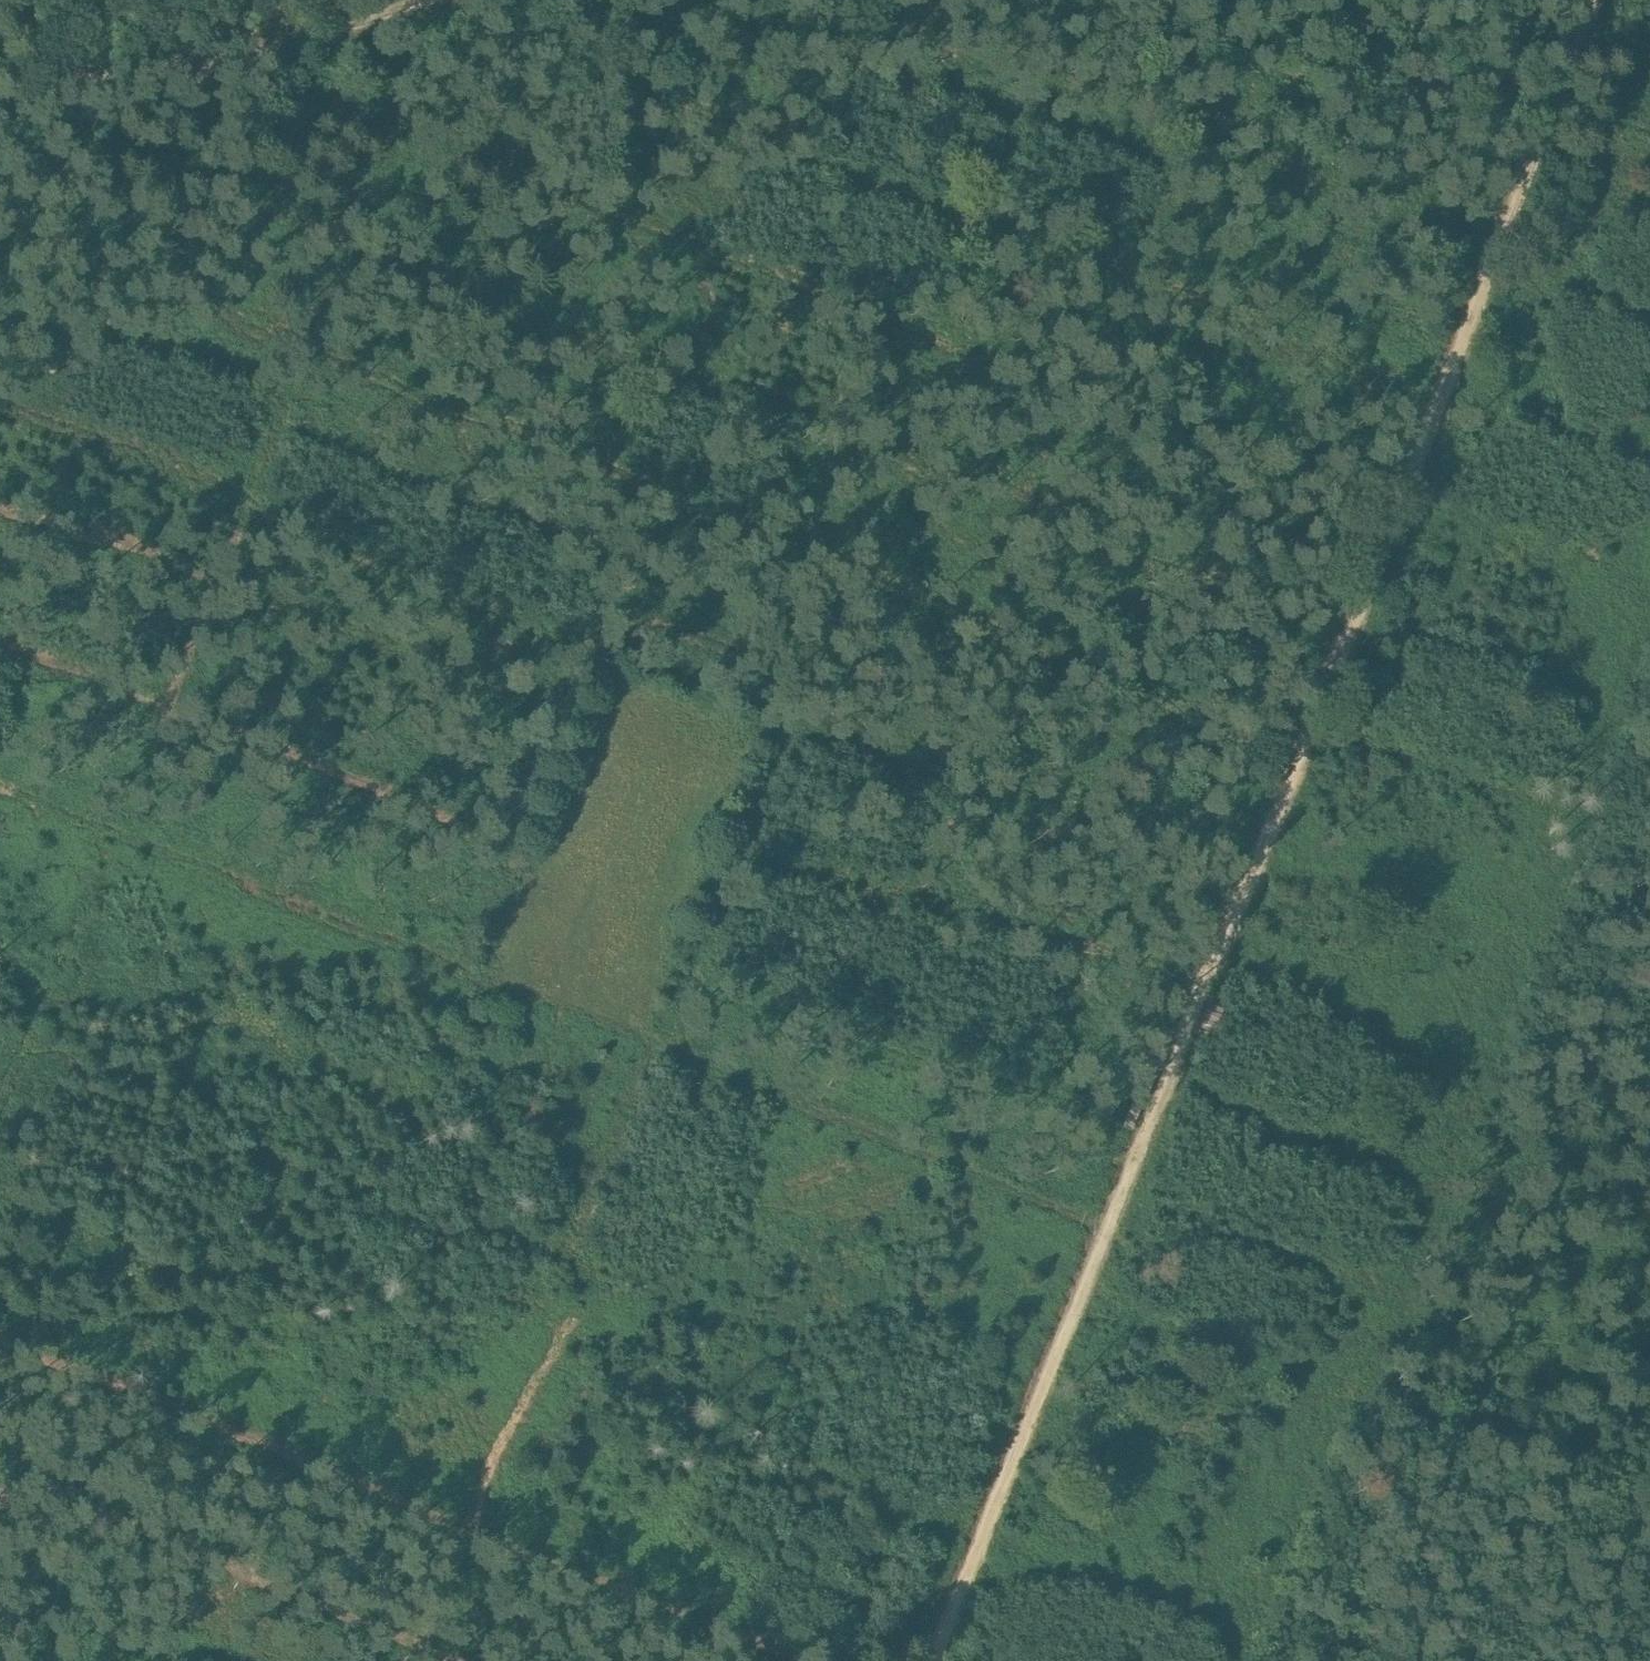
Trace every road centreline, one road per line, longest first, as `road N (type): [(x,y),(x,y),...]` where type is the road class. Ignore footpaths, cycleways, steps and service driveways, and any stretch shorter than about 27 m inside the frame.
road 1 (track): [(941,1660),(1594,0)]
road 2 (track): [(421,0),(263,50),(159,71),(0,81)]
road 3 (track): [(0,1118),(112,842)]

